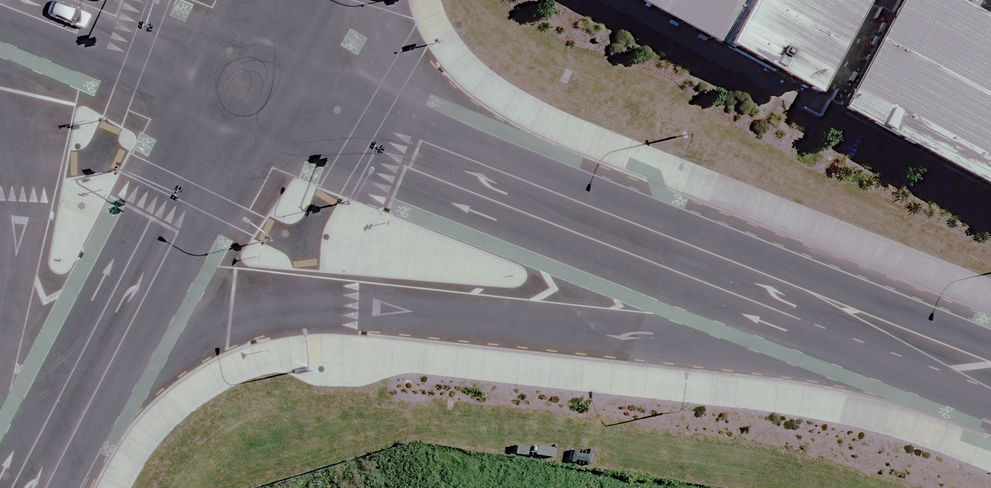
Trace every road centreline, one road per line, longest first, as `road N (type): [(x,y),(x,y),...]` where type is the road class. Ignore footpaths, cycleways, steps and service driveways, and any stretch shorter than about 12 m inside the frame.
road 1 (secondary): [(977,372),(578,326),(359,306),(269,306),(198,325),(161,346),(110,384),(47,450)]
road 2 (secondary): [(977,372),(238,82)]
road 3 (secondary): [(47,450),(238,82)]
road 4 (secondary): [(0,348),(18,237),(15,163),(0,96)]
road 5 (secondary): [(29,0),(238,82)]

